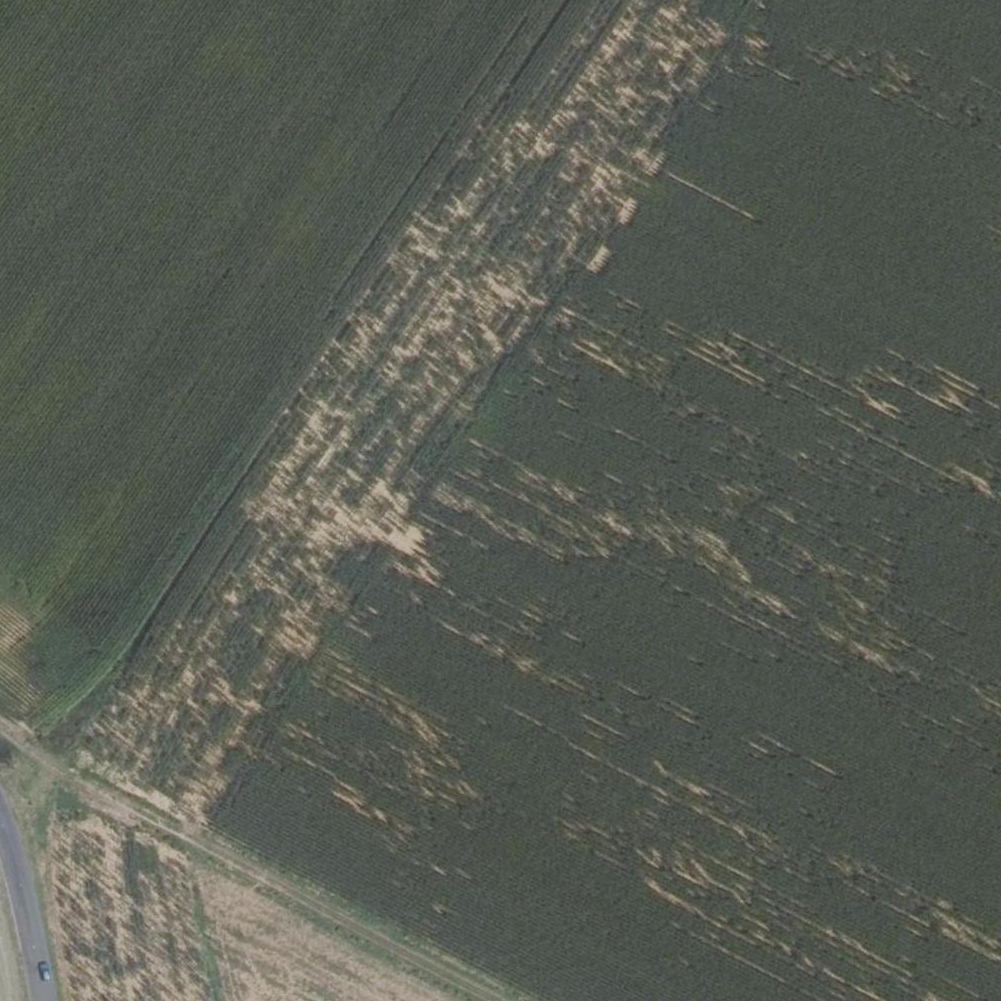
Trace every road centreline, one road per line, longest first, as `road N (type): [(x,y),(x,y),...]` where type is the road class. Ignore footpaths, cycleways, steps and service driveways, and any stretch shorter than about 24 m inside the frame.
road 1 (track): [(58,773),(493,1000)]
road 2 (tertiary): [(44,1000),(0,826)]

